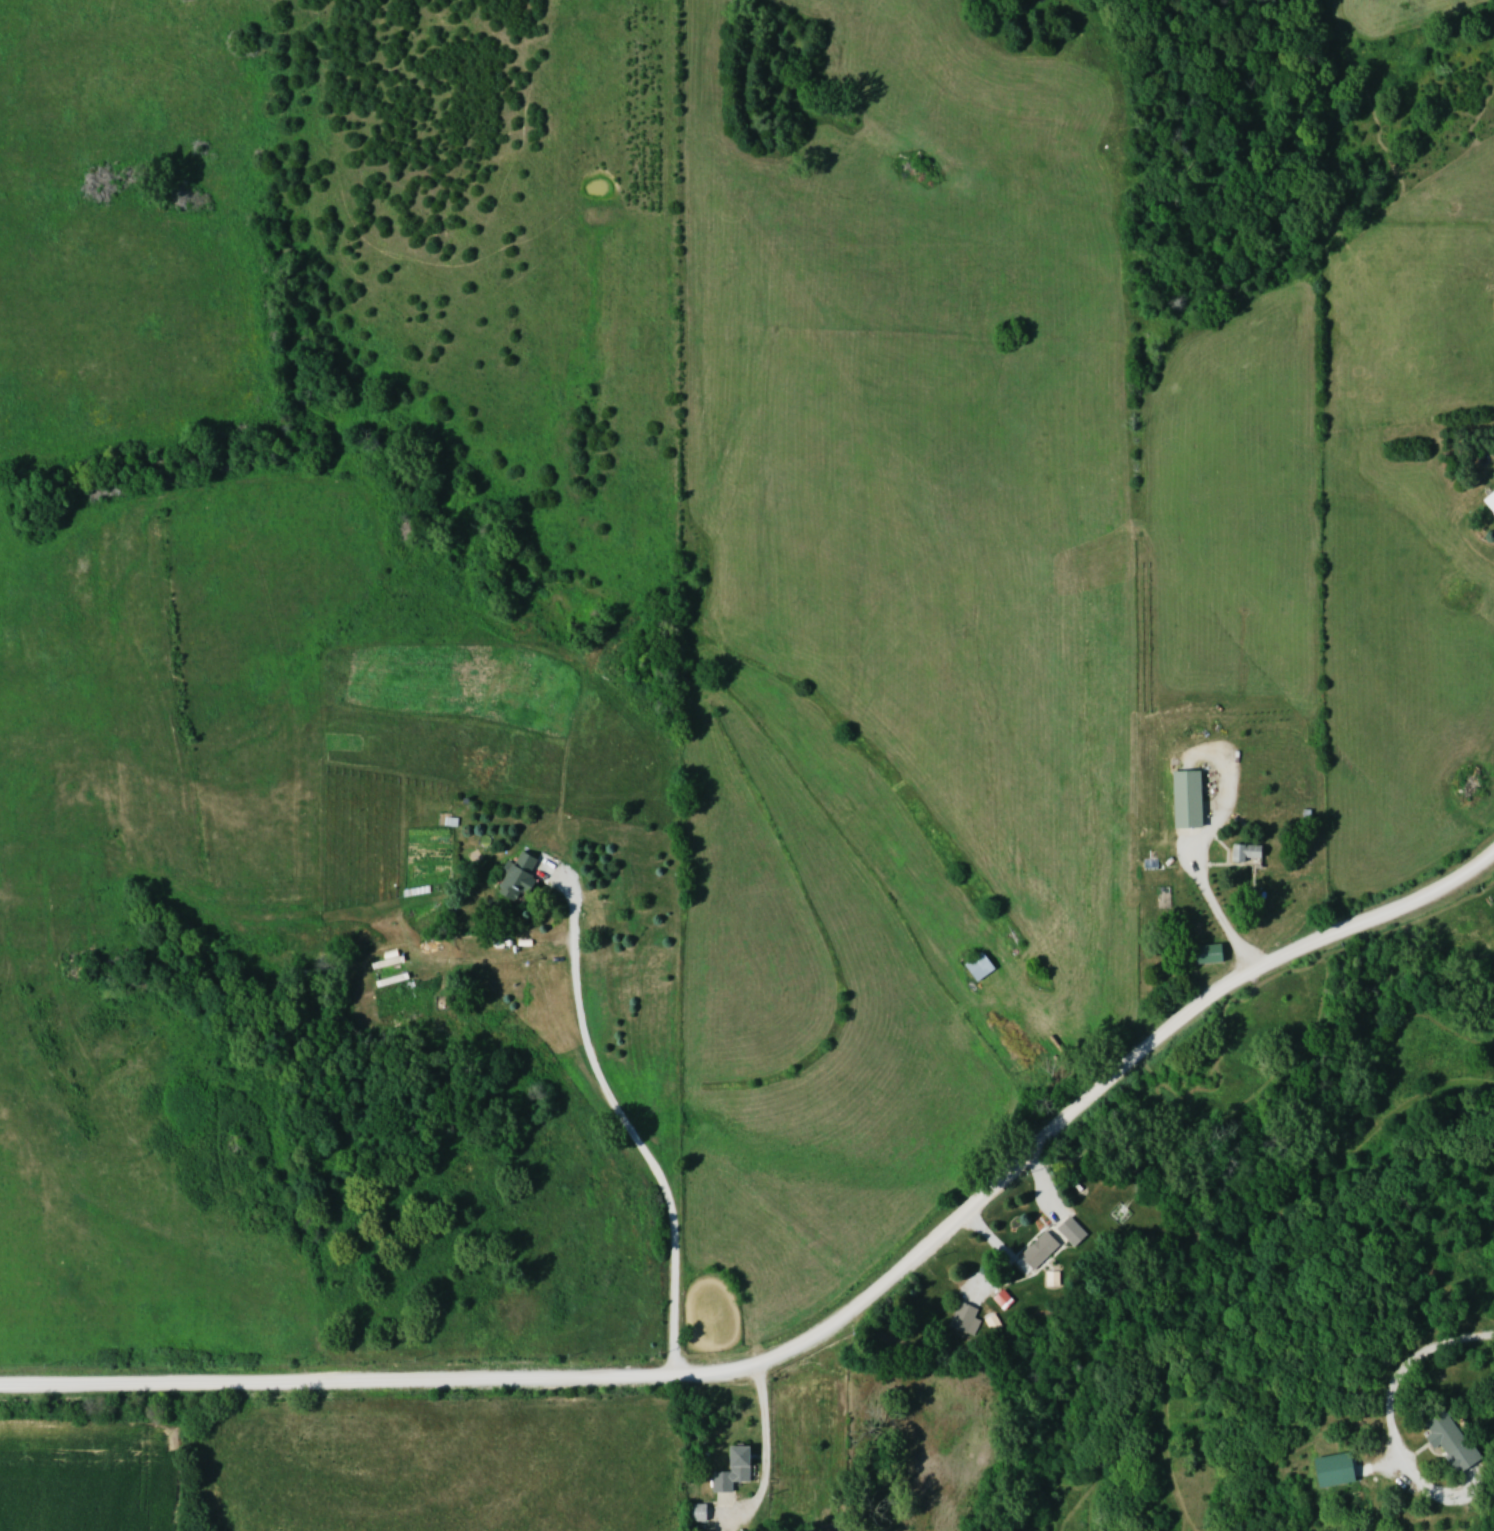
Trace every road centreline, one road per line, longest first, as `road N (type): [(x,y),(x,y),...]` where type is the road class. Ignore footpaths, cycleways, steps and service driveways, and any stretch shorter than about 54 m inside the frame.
road 1 (residential): [(0,1385),(686,1377),(777,1364),(852,1317),(1174,1027),(1242,977),(1413,911),(1493,859)]

